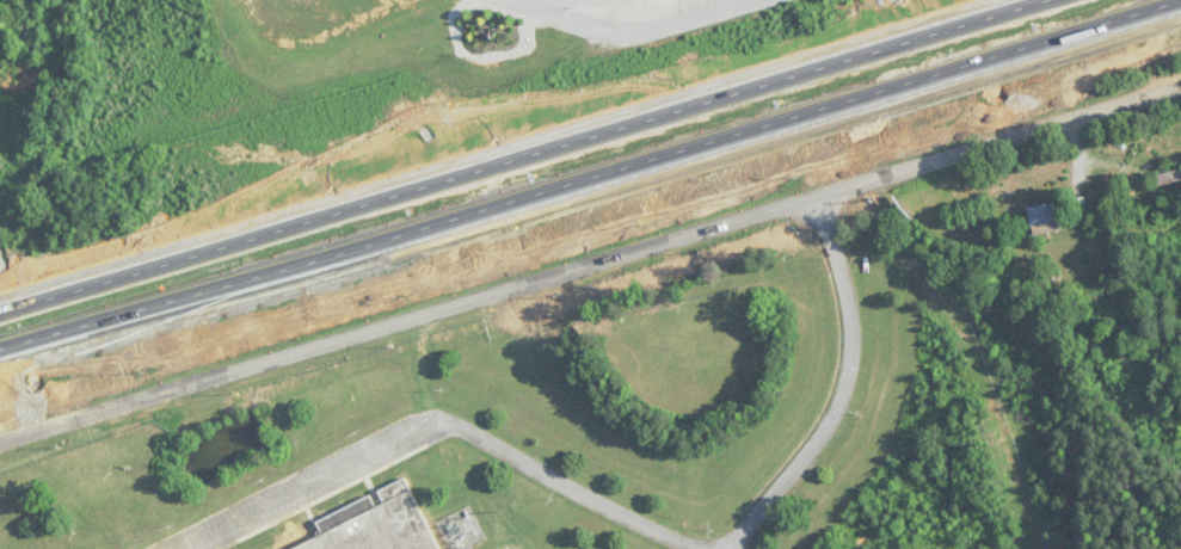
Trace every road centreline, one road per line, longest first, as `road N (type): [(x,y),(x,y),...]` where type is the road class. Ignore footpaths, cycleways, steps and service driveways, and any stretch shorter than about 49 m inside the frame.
road 1 (tertiary): [(0,445),(1180,91)]
road 2 (motorway): [(0,350),(1168,0)]
road 3 (motorway): [(1029,0),(0,310)]

